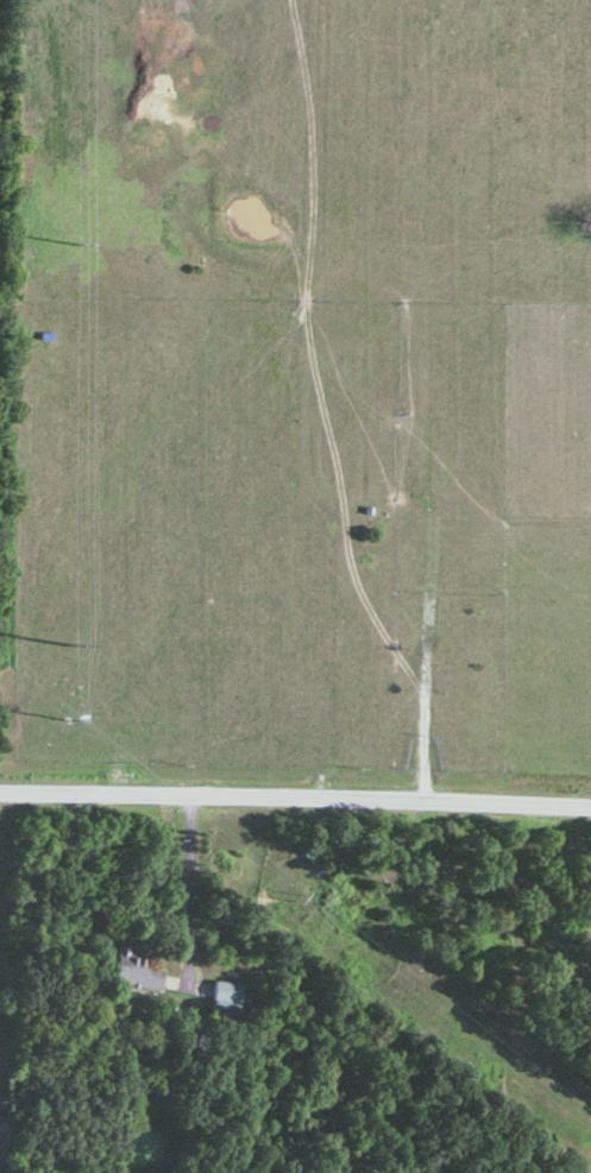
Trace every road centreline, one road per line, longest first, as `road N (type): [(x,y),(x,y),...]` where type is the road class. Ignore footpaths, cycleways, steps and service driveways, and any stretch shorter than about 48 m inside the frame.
road 1 (secondary): [(590,811),(0,797)]

